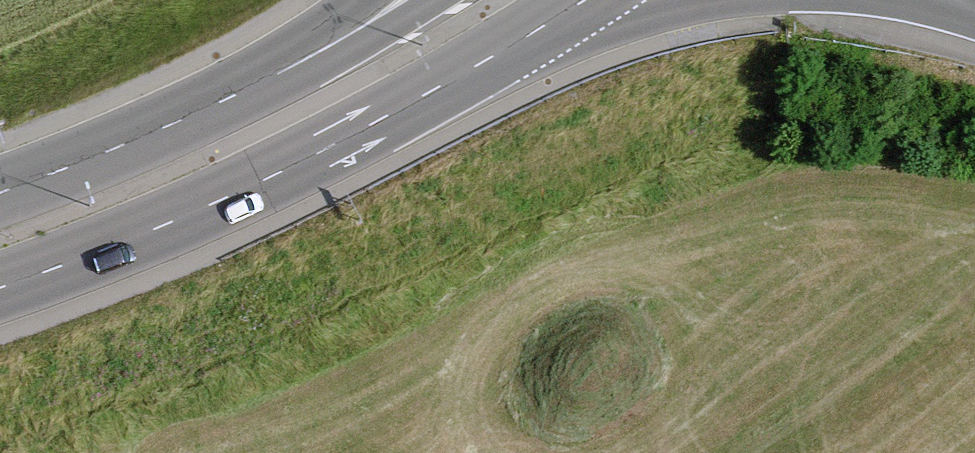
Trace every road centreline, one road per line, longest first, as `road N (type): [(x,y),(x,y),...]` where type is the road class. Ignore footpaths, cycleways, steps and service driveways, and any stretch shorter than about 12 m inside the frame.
road 1 (secondary): [(0,287),(274,176),(511,47)]
road 2 (secondary): [(426,0),(297,69),(114,150)]
road 3 (motorway): [(359,0),(114,150)]
road 4 (motorway): [(511,47),(726,0)]
road 5 (secondary): [(114,150),(0,193)]

